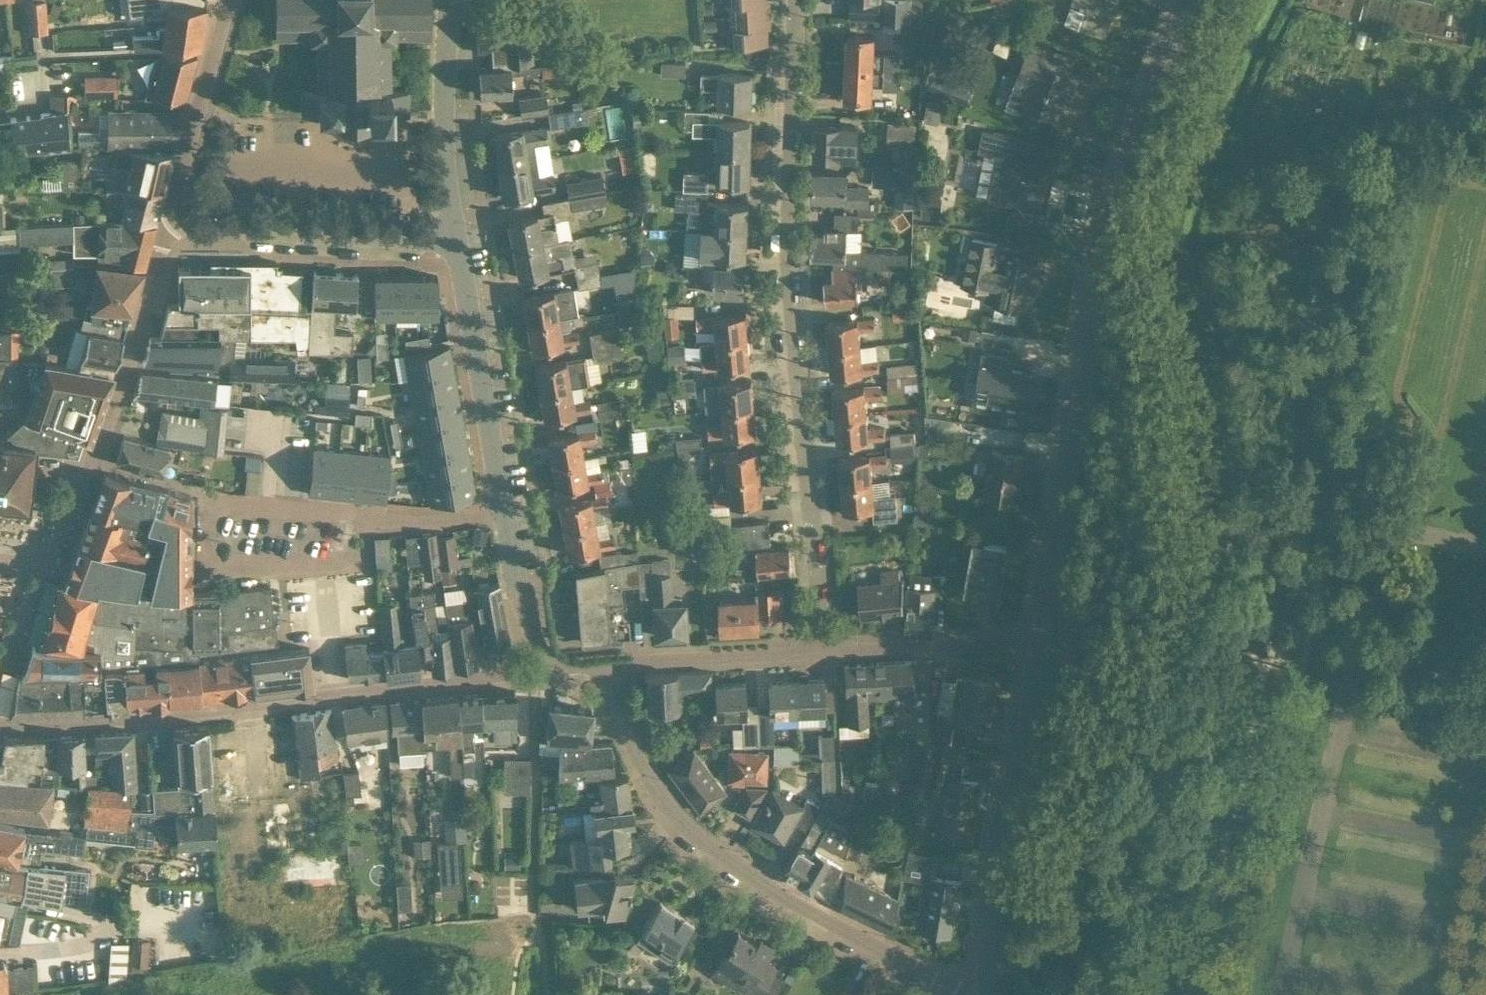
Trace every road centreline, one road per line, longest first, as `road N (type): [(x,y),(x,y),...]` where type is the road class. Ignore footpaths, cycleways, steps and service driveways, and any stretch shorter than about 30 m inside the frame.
road 1 (unclassified): [(1038,641),(1111,211),(1190,0)]
road 2 (residential): [(825,650),(790,280),(796,0)]
road 3 (residential): [(0,723),(134,720),(551,670)]
road 4 (residential): [(613,665),(634,752),(666,807),(701,841),(786,899),(947,985),(987,994)]
road 5 (residential): [(551,670),(520,592),(456,240)]
road 6 (unclassified): [(987,994),(986,954),(1038,641)]
road 7 (residential): [(168,223),(456,240)]
road 8 (residential): [(93,462),(168,223)]
road 9 (track): [(1189,994),(1245,752)]
road 10 (residential): [(456,240),(446,164),(451,0)]
road 11 (residential): [(168,223),(230,0)]
road 12 (residential): [(825,650),(1038,641)]
road 13 (residential): [(613,665),(825,650)]

